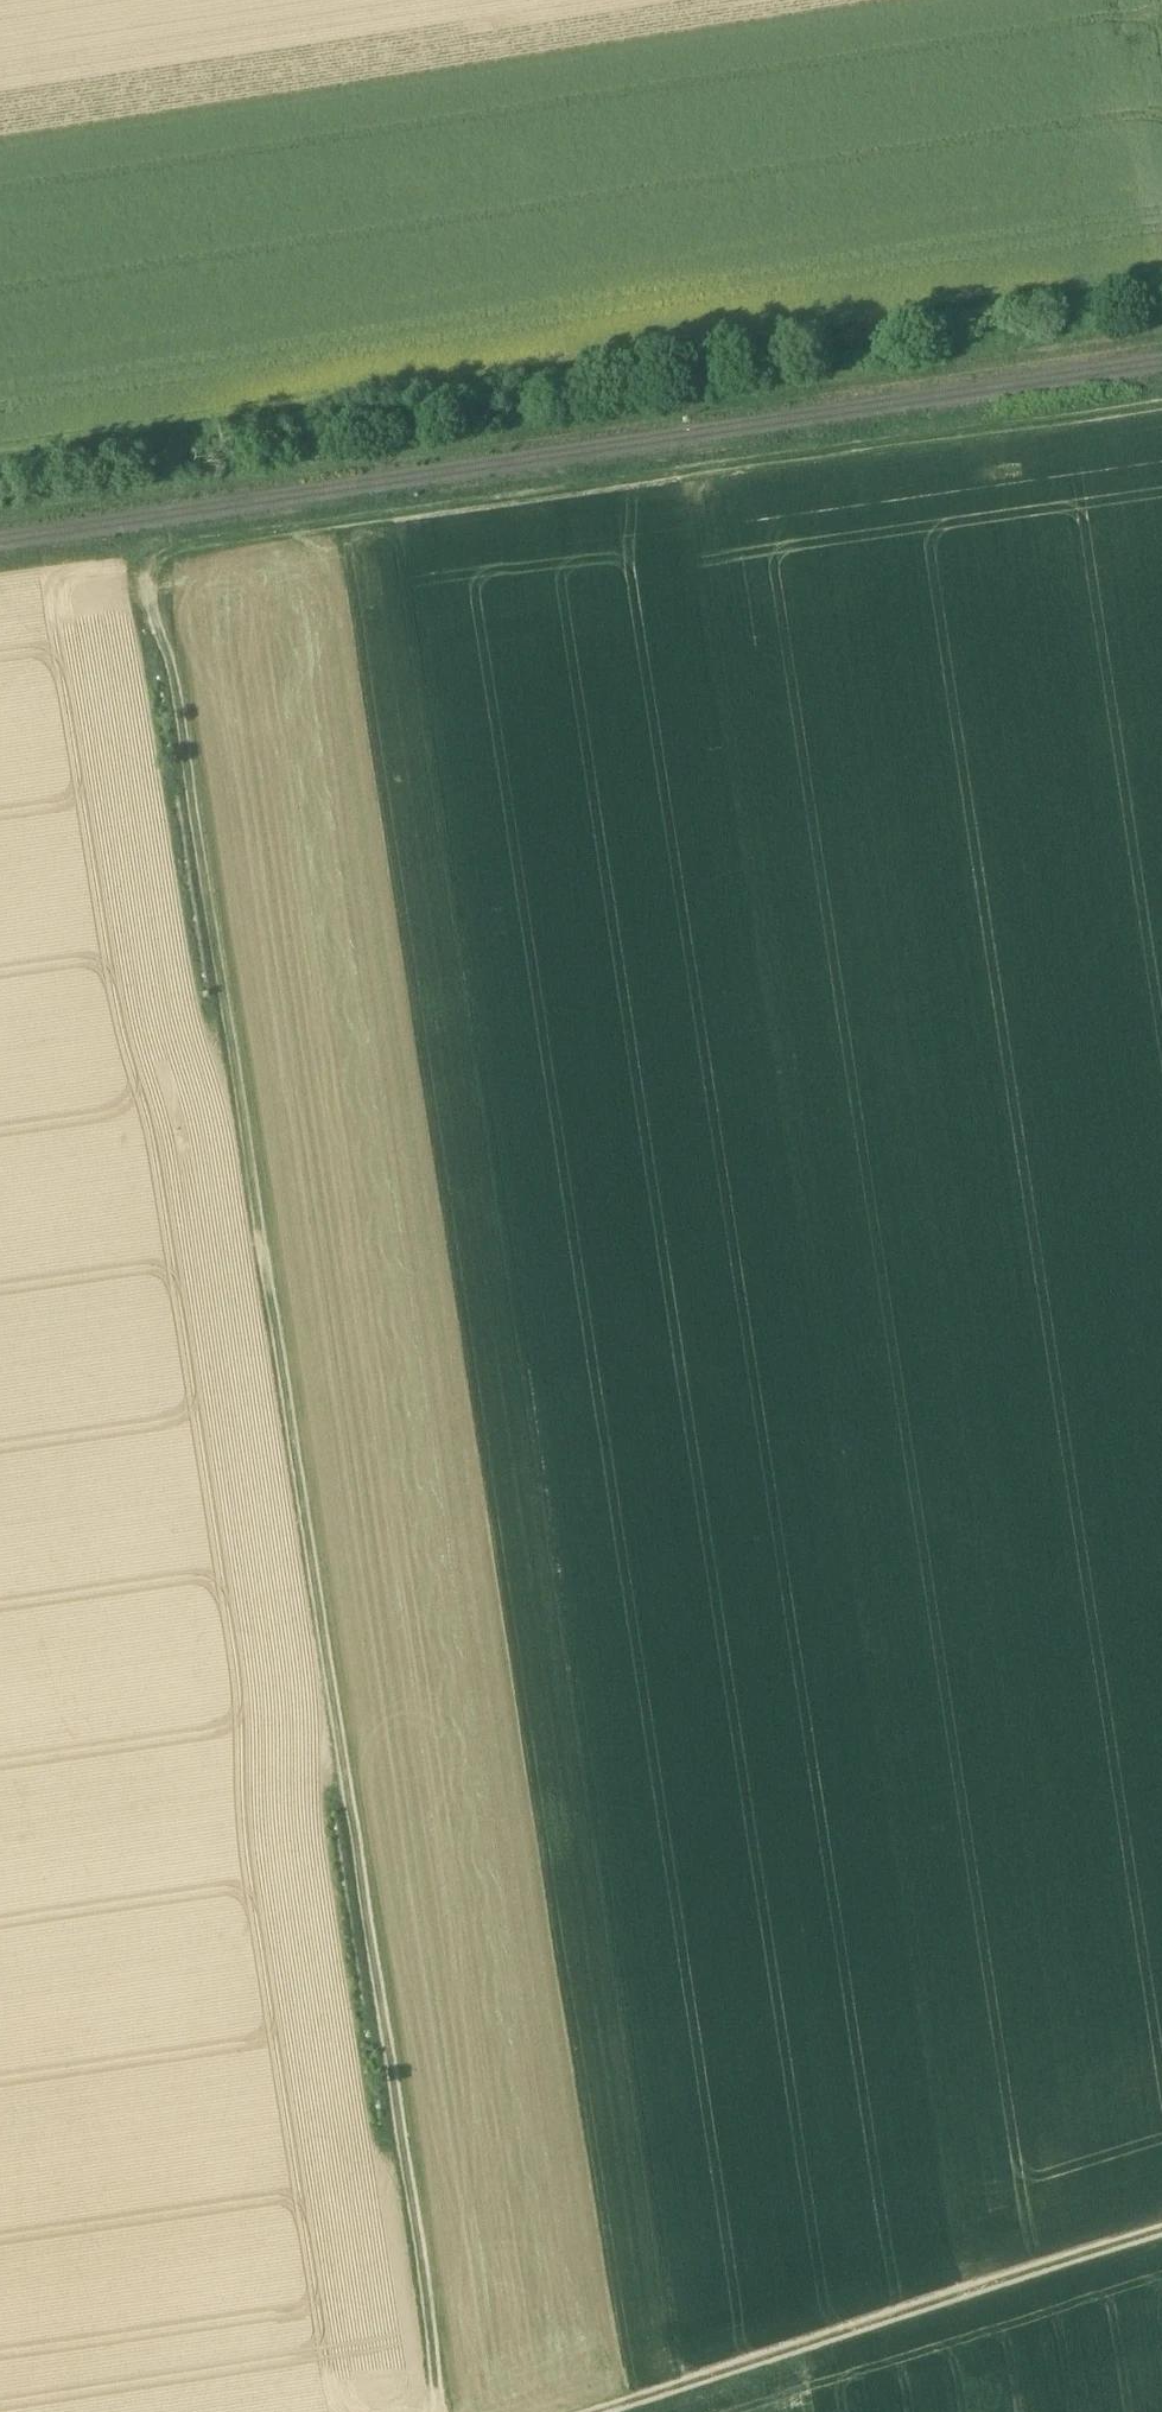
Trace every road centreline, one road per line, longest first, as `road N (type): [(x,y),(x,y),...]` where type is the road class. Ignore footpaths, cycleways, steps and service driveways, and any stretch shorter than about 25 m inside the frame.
road 1 (track): [(445,2411),(153,551),(1161,401)]
road 2 (track): [(581,2411),(1161,2231)]

